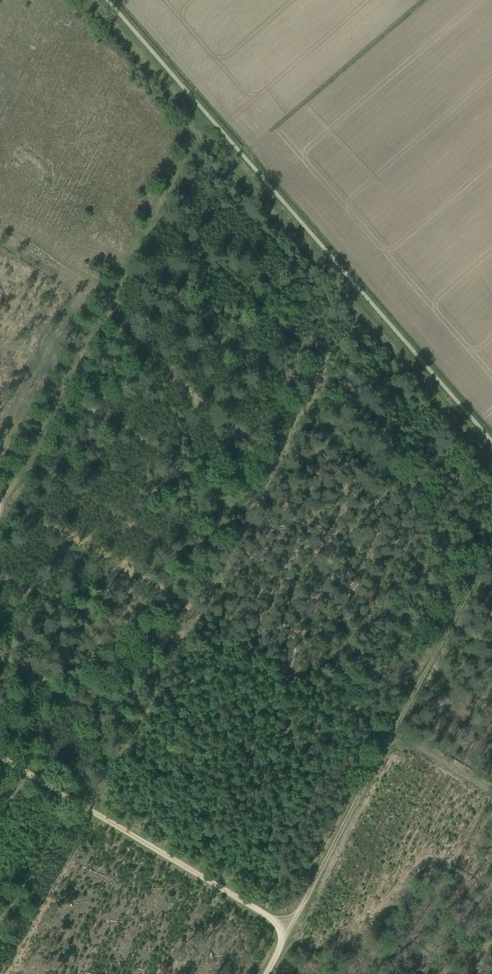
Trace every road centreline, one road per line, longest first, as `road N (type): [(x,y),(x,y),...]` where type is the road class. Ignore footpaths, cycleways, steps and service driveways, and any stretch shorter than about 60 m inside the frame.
road 1 (track): [(89,0),(491,465)]
road 2 (track): [(0,758),(289,928)]
road 3 (track): [(289,928),(391,732)]
road 4 (track): [(4,502),(106,308)]
road 5 (track): [(391,732),(491,545)]

